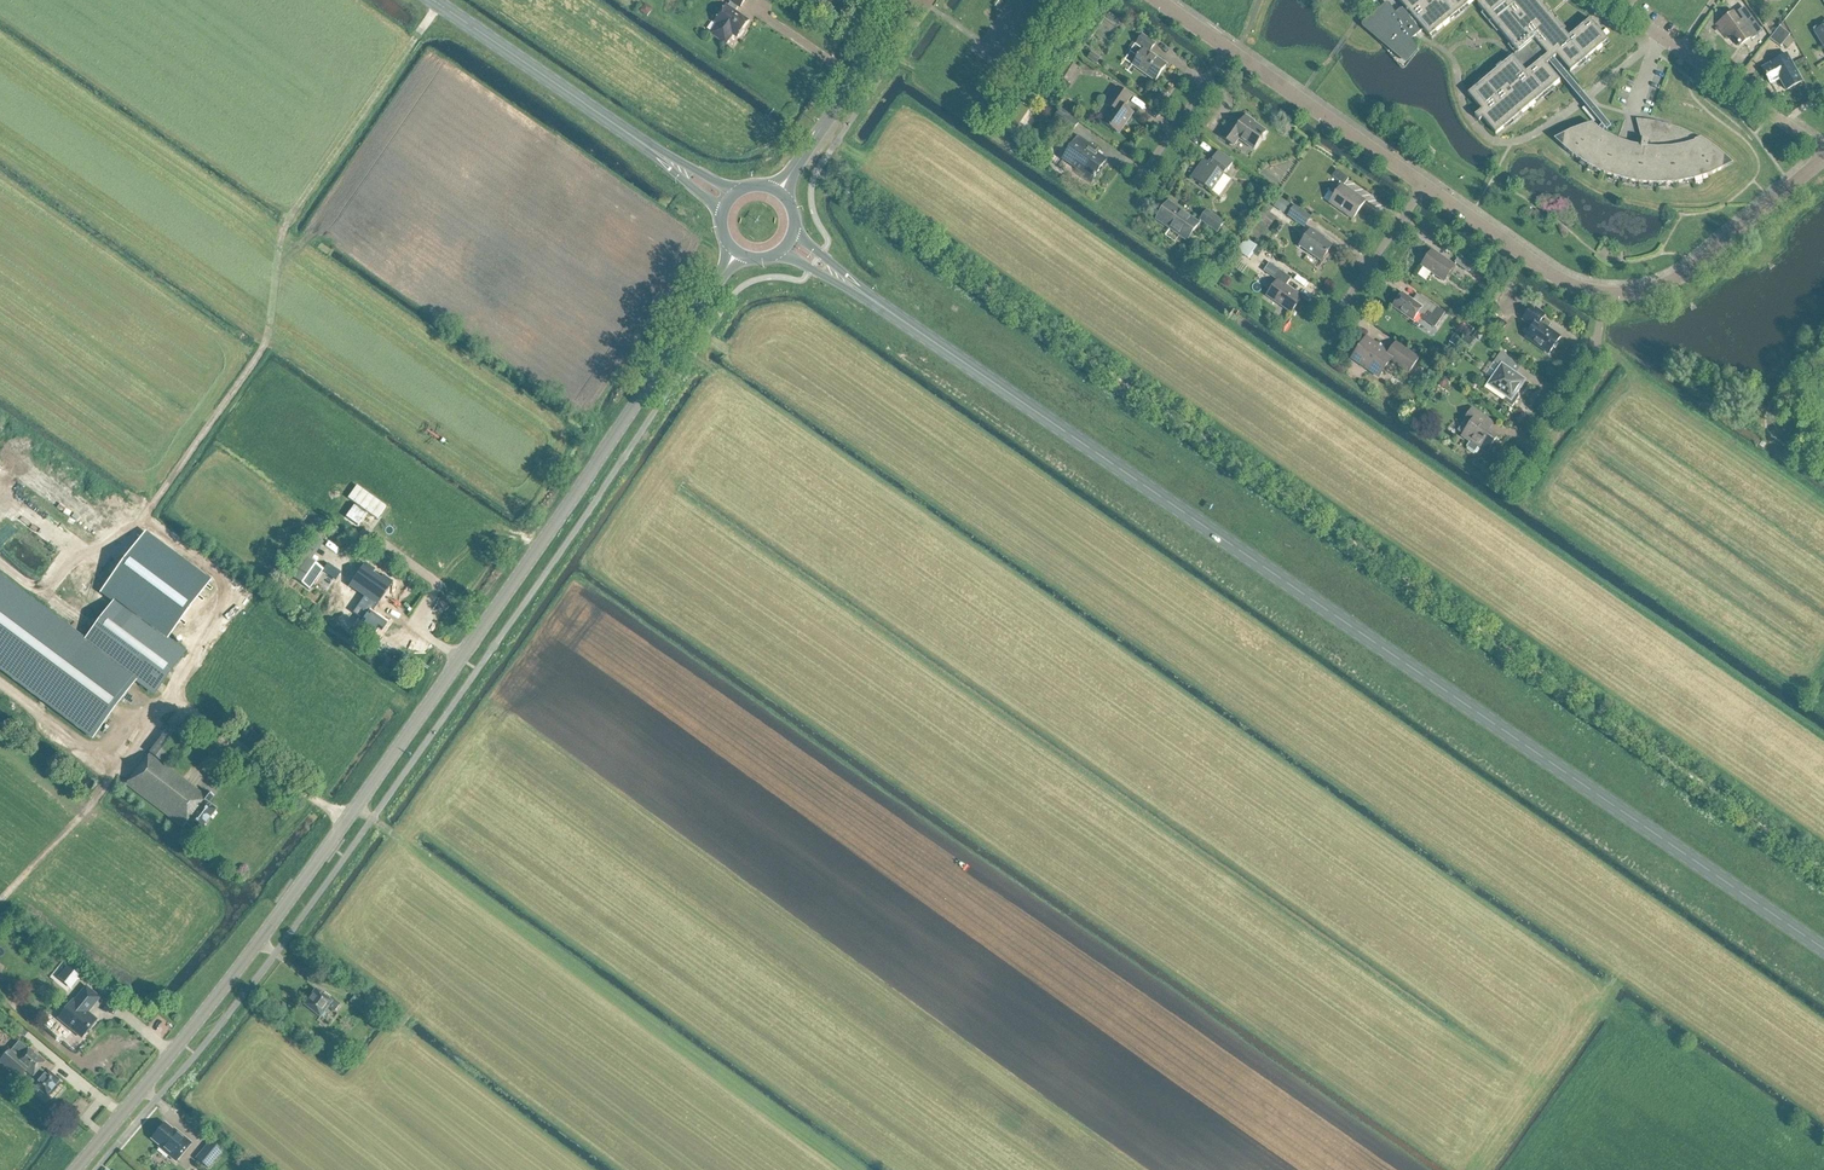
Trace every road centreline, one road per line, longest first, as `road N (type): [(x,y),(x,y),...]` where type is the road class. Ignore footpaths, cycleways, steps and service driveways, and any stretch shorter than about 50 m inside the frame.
road 1 (primary): [(858,291),(1823,950)]
road 2 (secondary): [(737,254),(270,925),(74,1169)]
road 3 (primary): [(432,0),(659,155)]
road 4 (residential): [(1823,160),(1681,277),(1651,289),(1602,293)]
road 5 (residential): [(1424,188),(1228,50)]
road 6 (secondary): [(779,193),(908,0)]
road 7 (residential): [(1602,293),(1564,281),(1424,188)]
road 8 (residential): [(1518,466),(1594,360),(1602,293)]
road 9 (residential): [(1823,150),(1680,52)]
road 10 (residential): [(1138,183),(1228,50)]
road 11 (residential): [(1338,309),(1424,188)]

